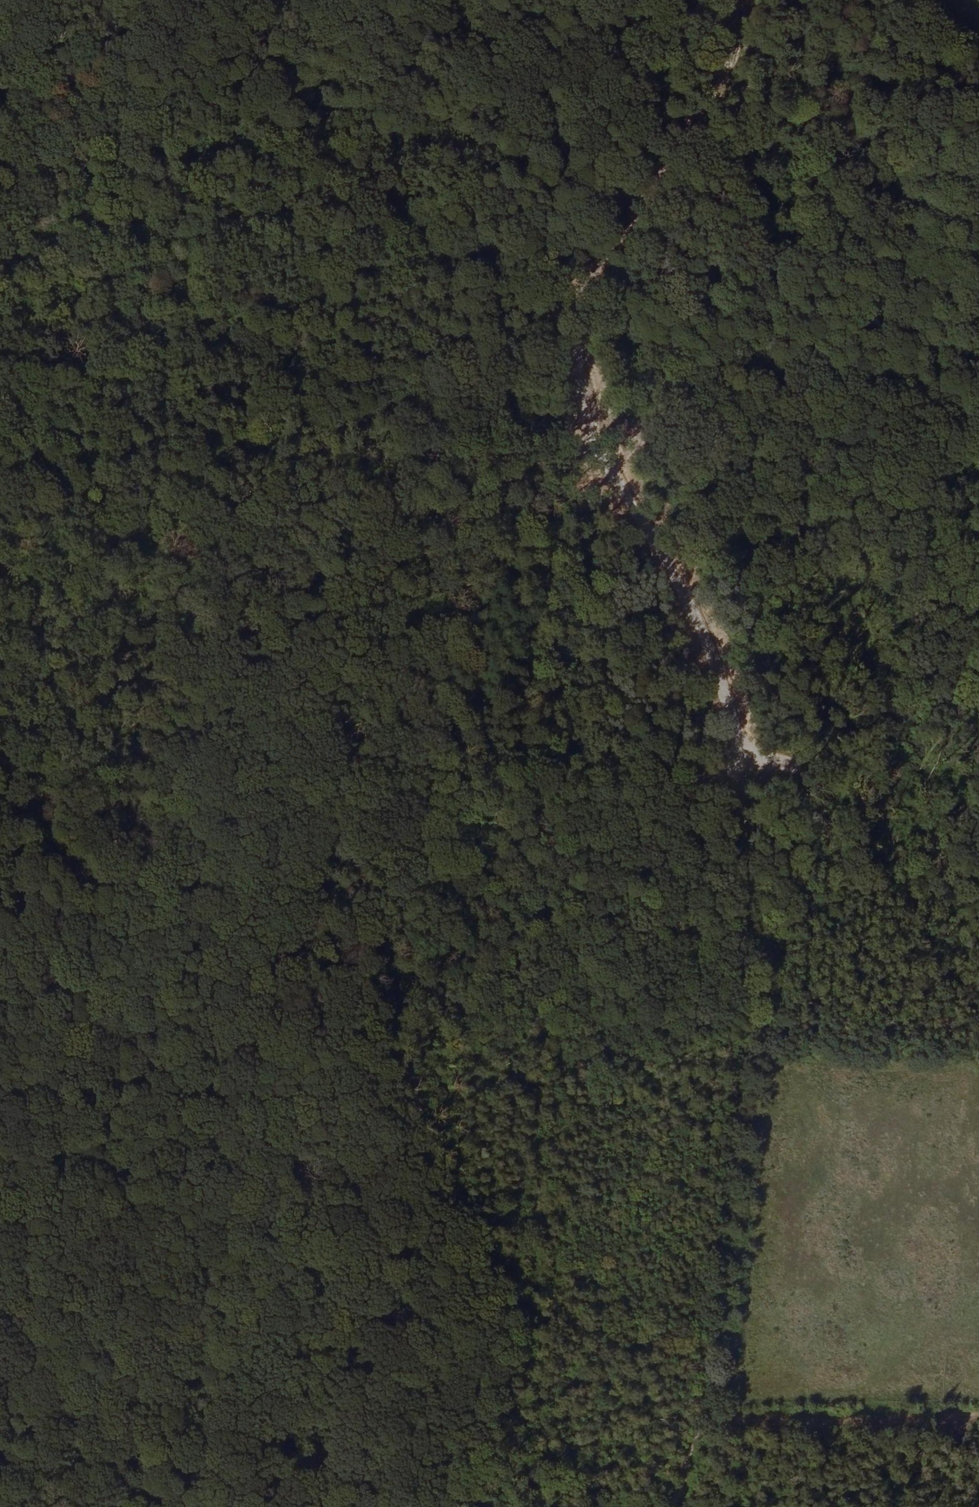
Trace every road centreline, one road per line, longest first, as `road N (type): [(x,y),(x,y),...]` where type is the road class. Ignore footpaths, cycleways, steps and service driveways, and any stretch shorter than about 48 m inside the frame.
road 1 (track): [(978,1397),(735,1404),(703,1437),(676,1506)]

